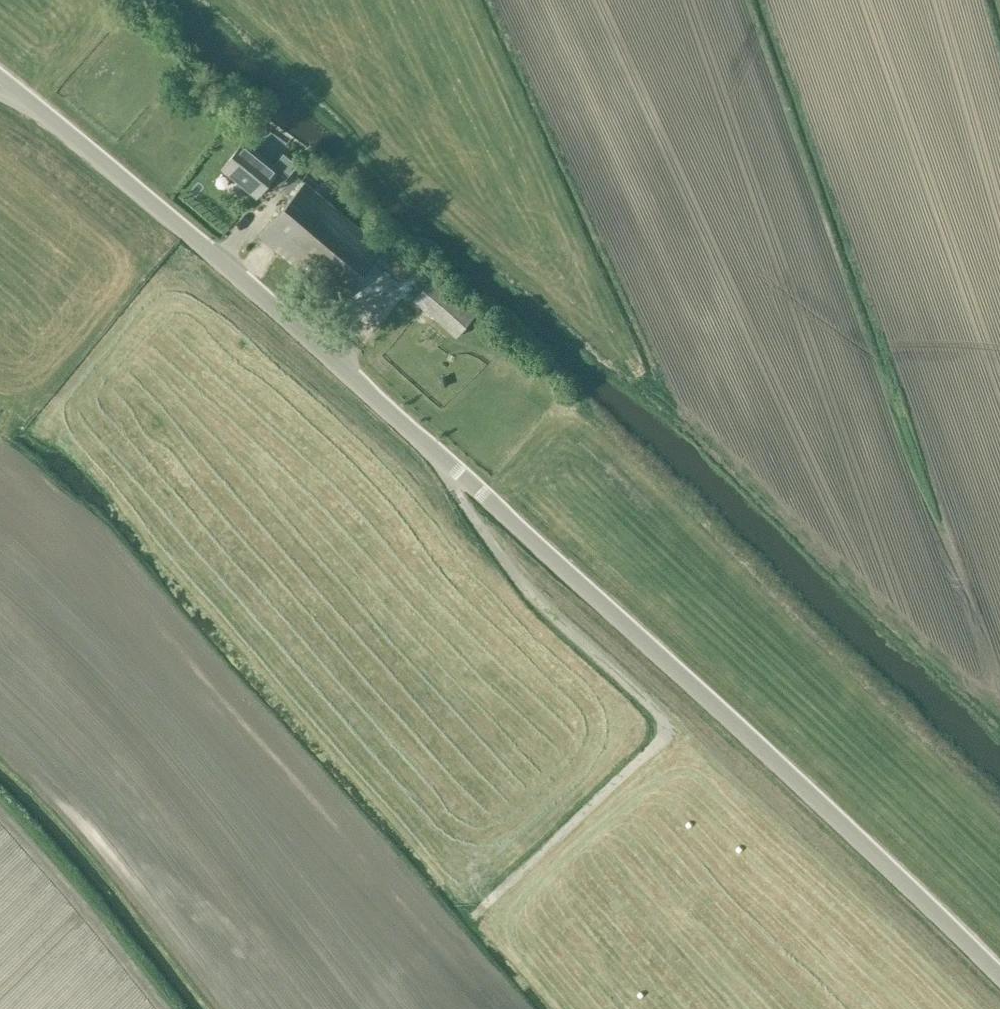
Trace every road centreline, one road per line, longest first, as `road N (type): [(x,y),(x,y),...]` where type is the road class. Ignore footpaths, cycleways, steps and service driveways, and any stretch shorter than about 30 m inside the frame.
road 1 (unclassified): [(999,971),(446,462),(170,217),(27,102)]
road 2 (track): [(446,462),(449,483),(505,565),(649,706),(659,735),(458,926)]

